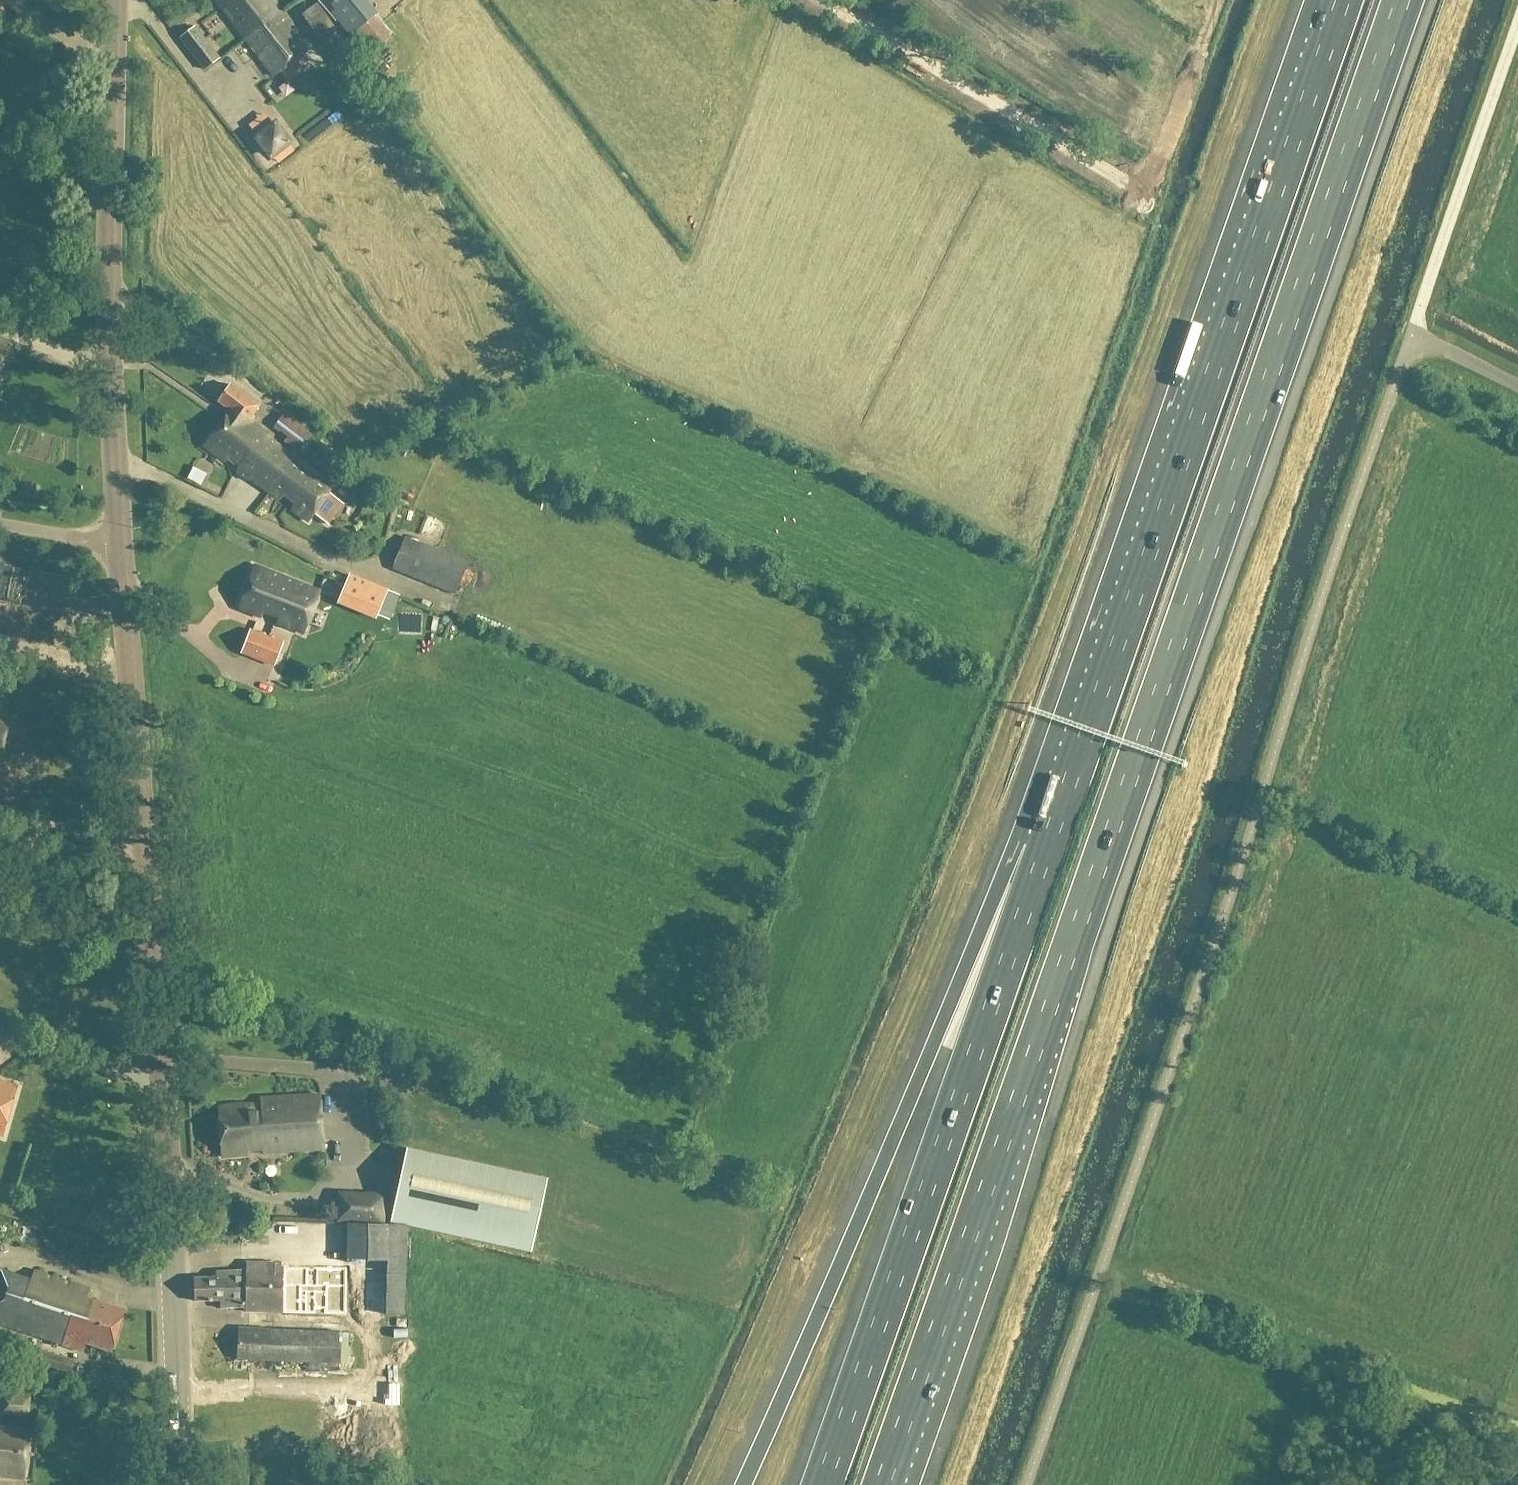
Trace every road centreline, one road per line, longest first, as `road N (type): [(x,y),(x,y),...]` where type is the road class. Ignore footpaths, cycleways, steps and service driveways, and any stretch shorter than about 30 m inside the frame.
road 1 (motorway): [(884,1484),(1408,0)]
road 2 (unclassified): [(1025,1484),(1197,992),(1410,338)]
road 3 (tertiary): [(182,1484),(162,1069),(118,543)]
road 4 (motorway): [(1342,0),(1042,854)]
road 5 (motorway): [(1042,854),(939,1031),(742,1484)]
road 6 (motorway): [(1042,854),(819,1484)]
road 7 (tertiary): [(118,543),(110,363),(116,0)]
road 8 (unclassified): [(1116,180),(811,0)]
road 9 (track): [(1116,180),(1133,183),(1151,172),(1215,0)]

